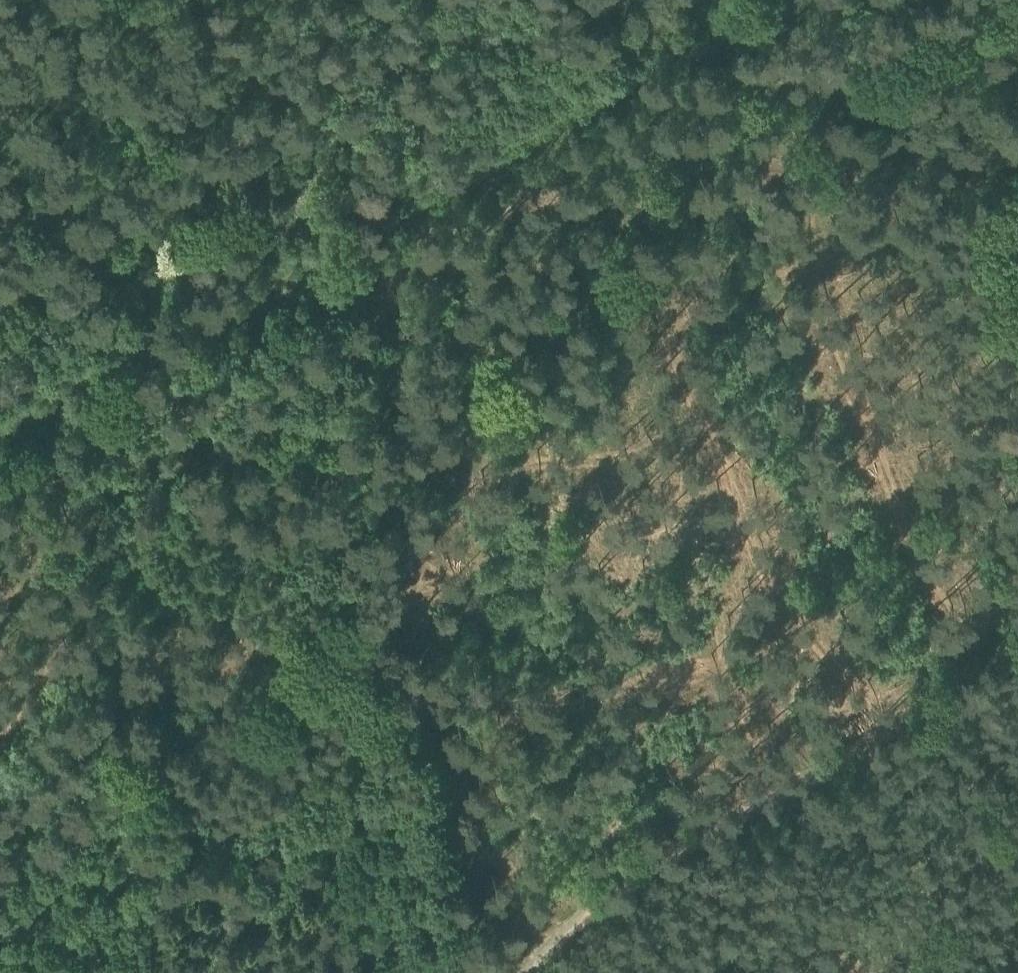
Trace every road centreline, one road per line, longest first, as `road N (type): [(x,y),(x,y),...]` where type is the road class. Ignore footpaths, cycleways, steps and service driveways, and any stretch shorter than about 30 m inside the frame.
road 1 (track): [(817,0),(0,423)]
road 2 (track): [(1017,640),(820,773),(625,877),(528,972)]
road 3 (track): [(0,151),(63,143),(92,163),(175,332)]

